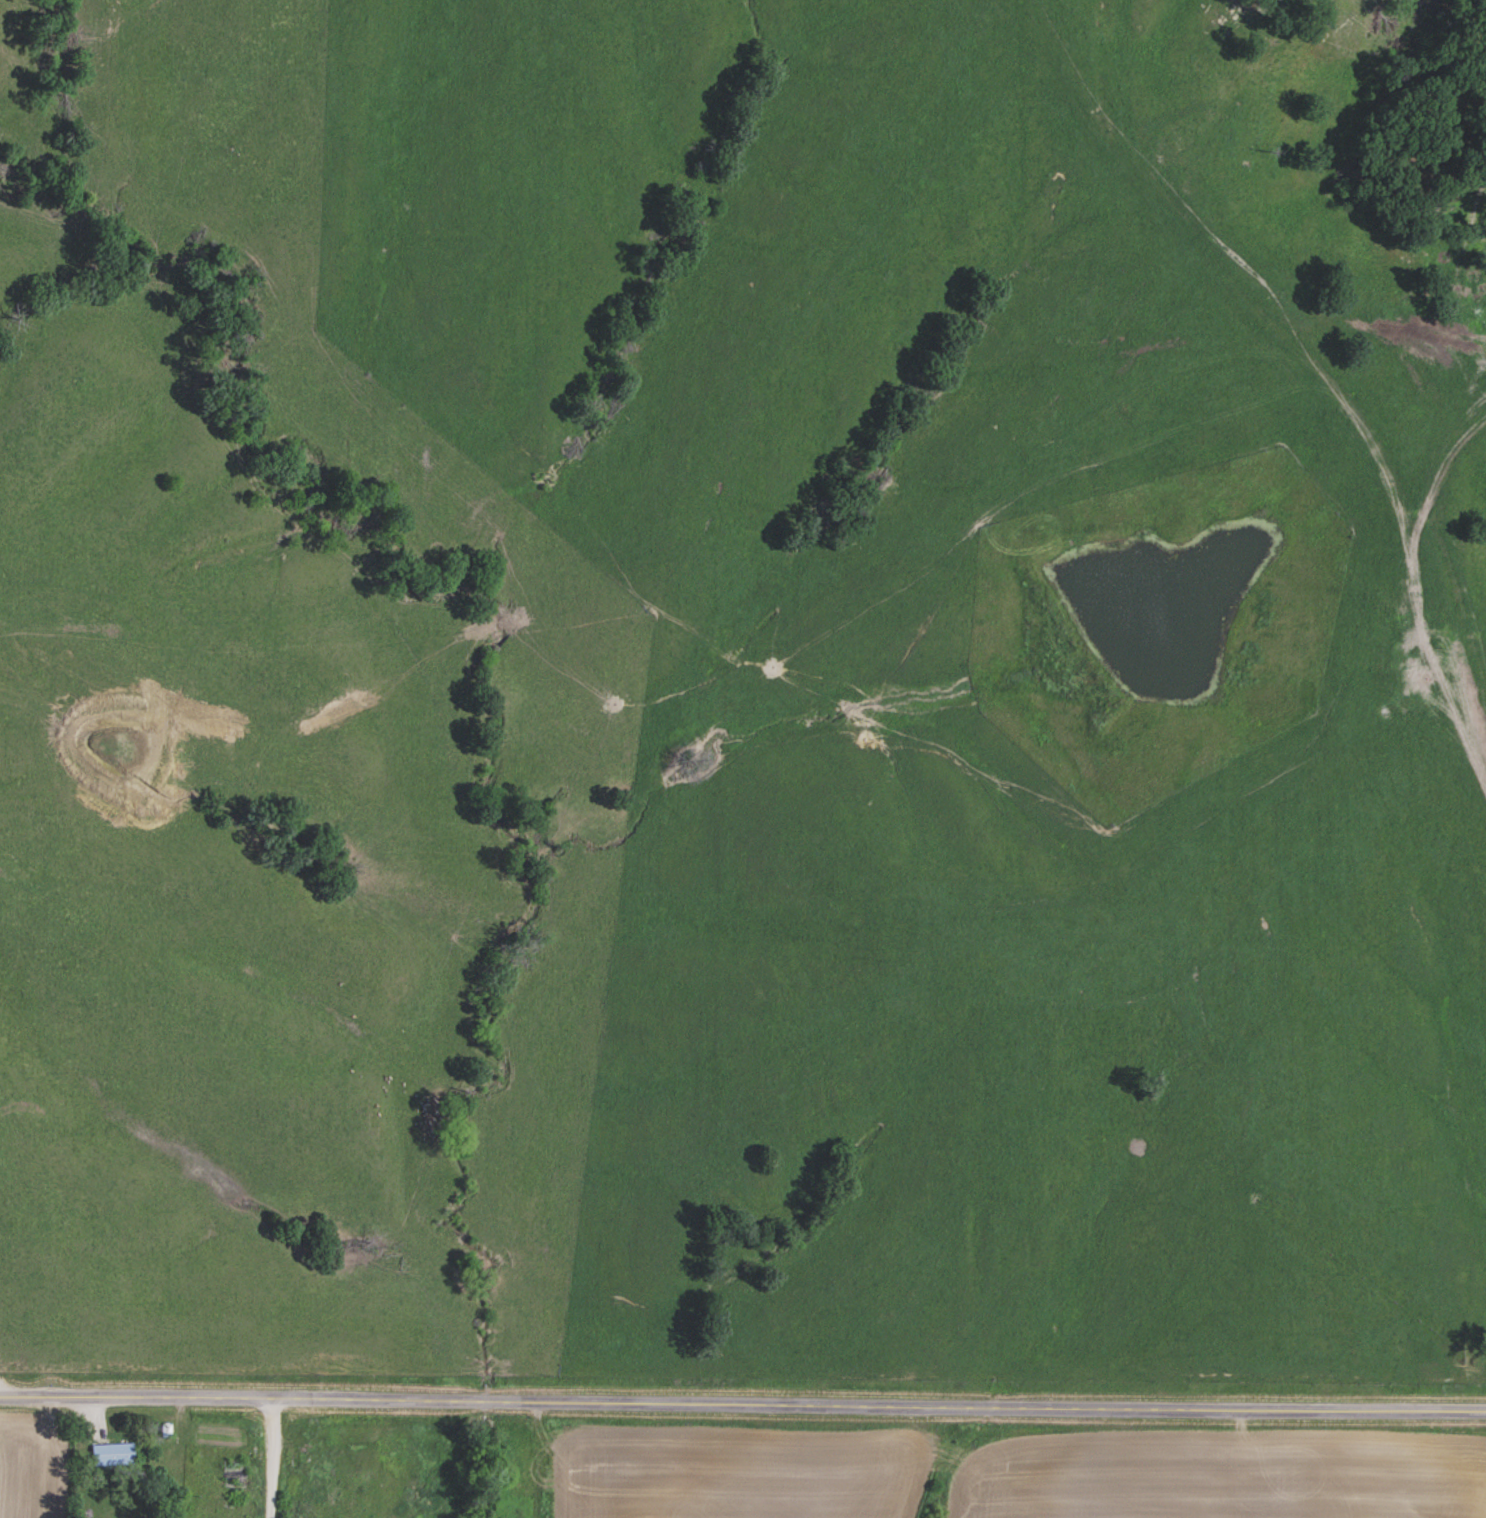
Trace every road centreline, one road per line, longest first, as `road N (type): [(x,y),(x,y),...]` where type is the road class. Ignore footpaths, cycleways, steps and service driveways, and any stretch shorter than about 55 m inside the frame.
road 1 (residential): [(1485,1414),(0,1398)]

